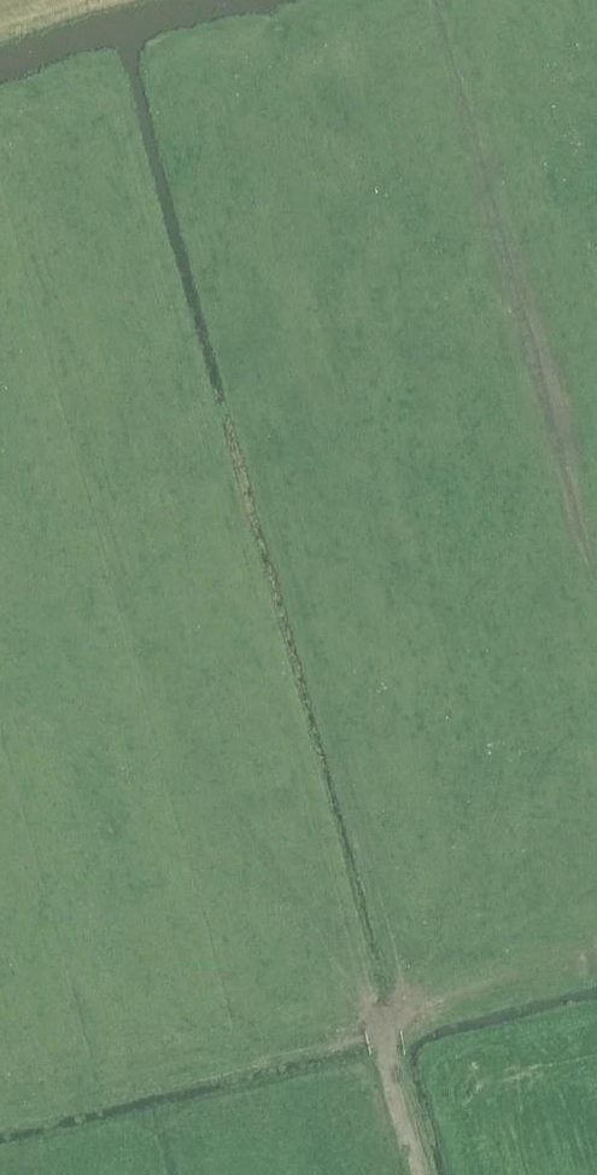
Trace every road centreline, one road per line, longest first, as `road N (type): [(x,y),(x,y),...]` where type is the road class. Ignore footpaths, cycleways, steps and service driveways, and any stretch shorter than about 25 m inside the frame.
road 1 (track): [(417,1174),(379,1035),(444,999),(596,955)]

